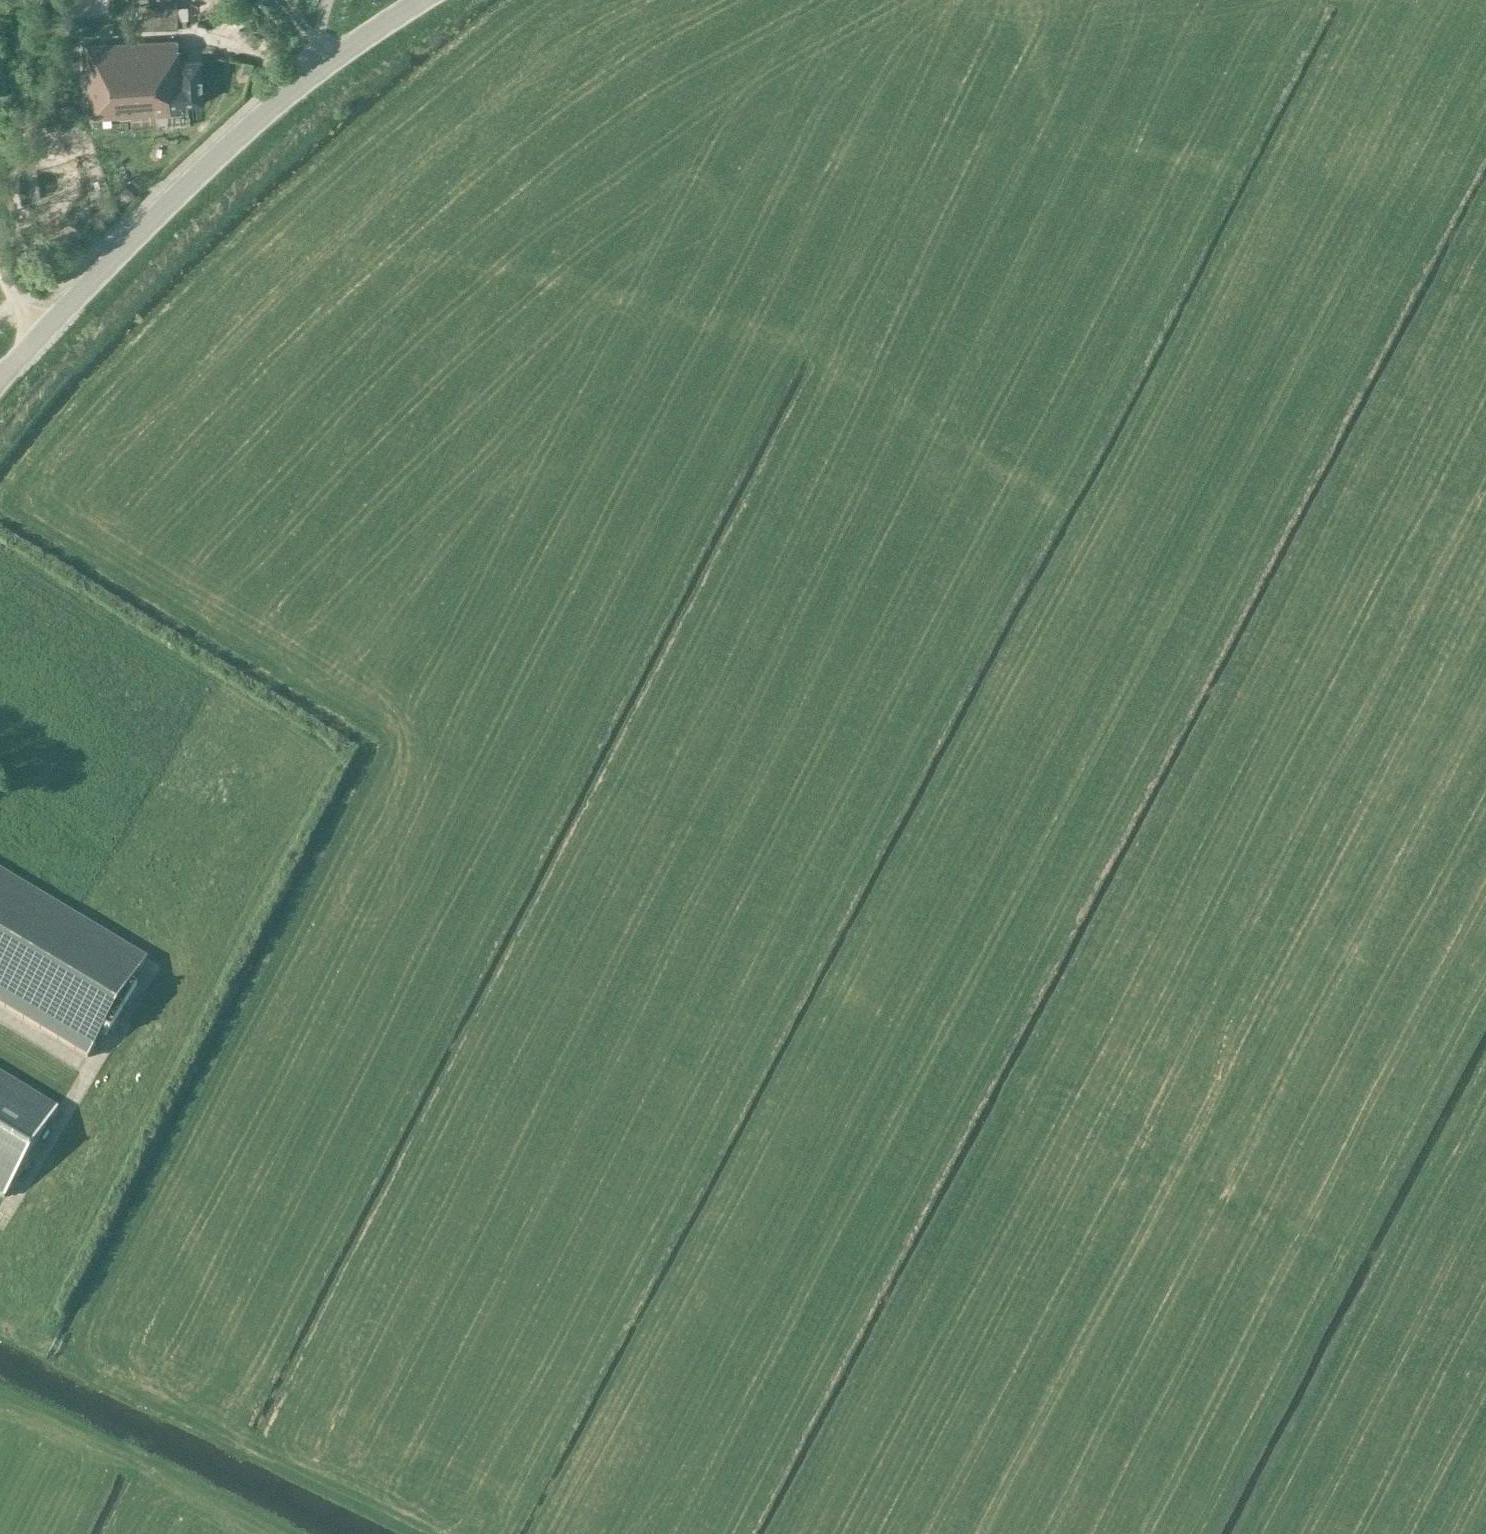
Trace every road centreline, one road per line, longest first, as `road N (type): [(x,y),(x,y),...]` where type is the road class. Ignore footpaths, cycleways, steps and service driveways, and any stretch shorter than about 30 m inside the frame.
road 1 (secondary): [(0,381),(159,210),(258,119),(421,0)]

